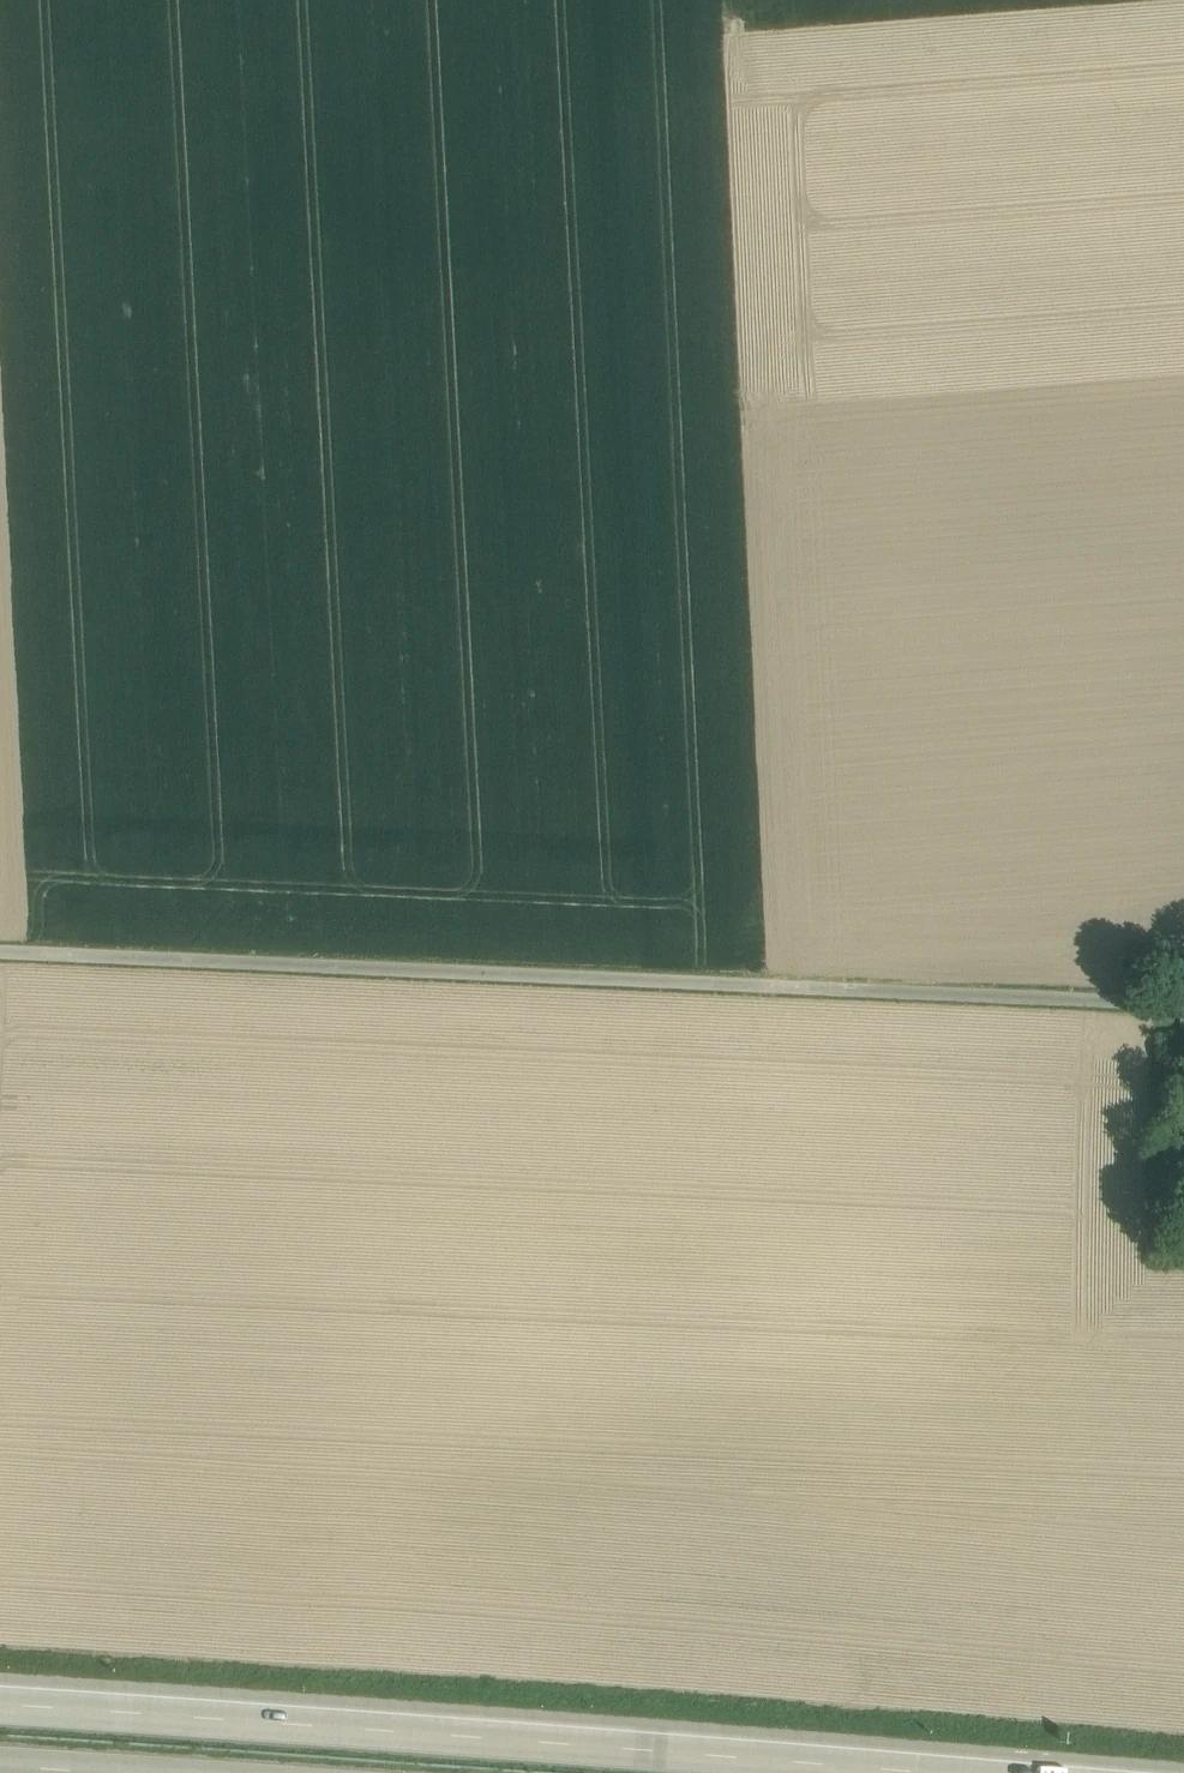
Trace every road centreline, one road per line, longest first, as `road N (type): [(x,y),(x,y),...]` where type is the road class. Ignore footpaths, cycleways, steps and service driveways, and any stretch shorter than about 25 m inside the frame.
road 1 (track): [(0,949),(1183,1003)]
road 2 (motorway): [(916,1772),(0,1705)]

